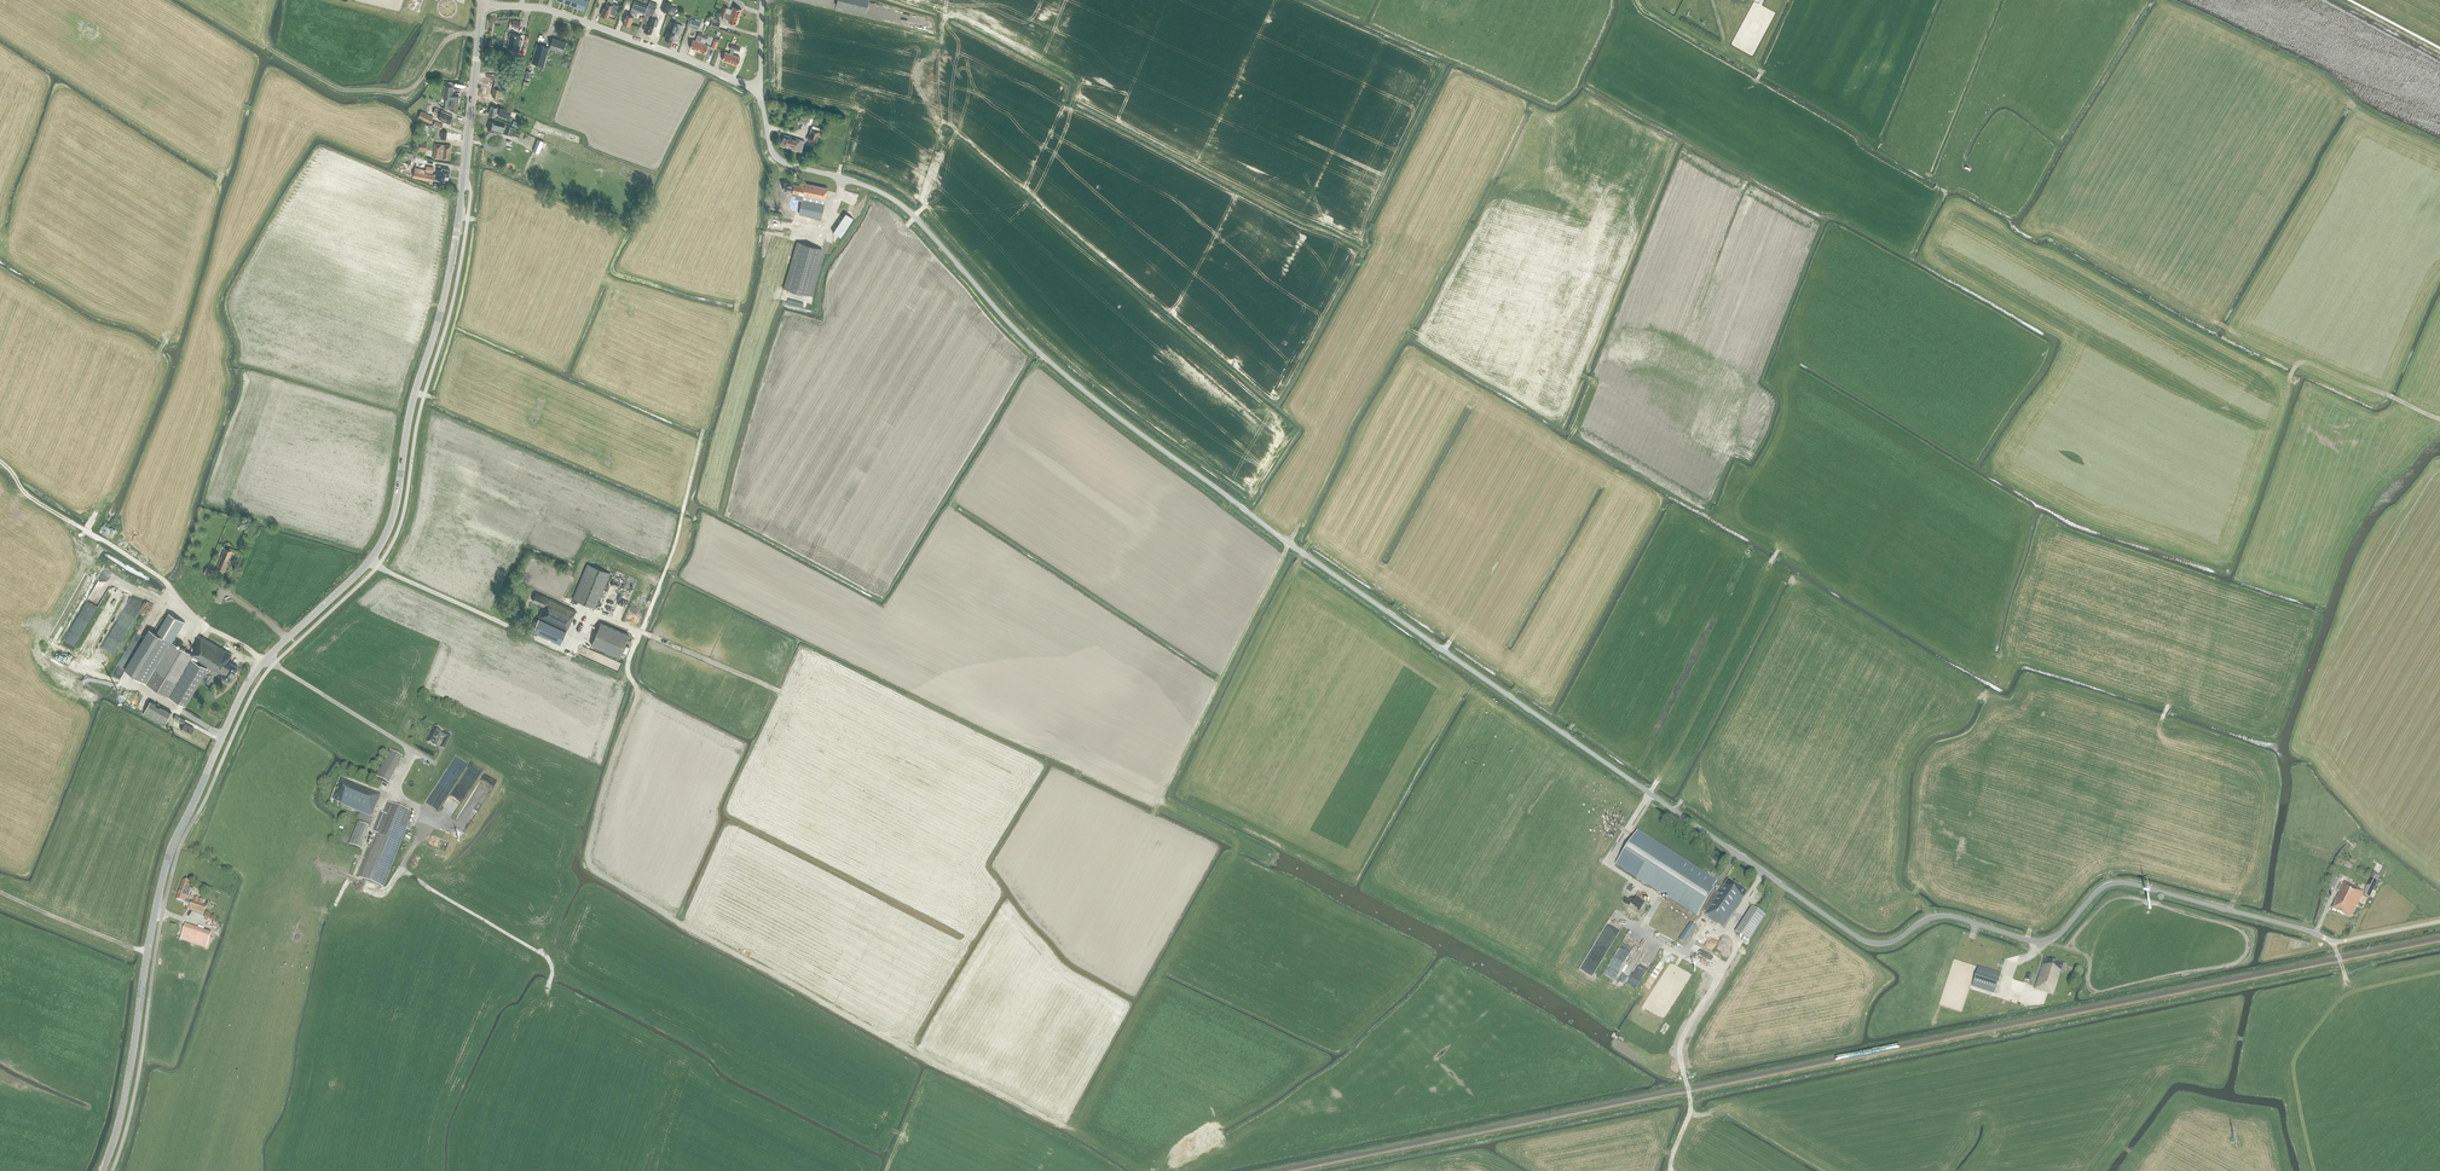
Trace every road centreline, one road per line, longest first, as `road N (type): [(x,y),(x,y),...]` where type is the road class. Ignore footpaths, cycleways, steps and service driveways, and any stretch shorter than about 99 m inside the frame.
road 1 (unclassified): [(2439,921),(2335,942),(2117,883),(2043,941),(1942,916),(1891,942),(1863,940),(1111,412),(1017,331),(897,202),(779,160),(760,85)]
road 2 (tertiary): [(103,1170),(174,839),(256,670),(364,567),(390,526),(411,405),(454,249),(482,5)]
road 3 (track): [(0,462),(31,498),(162,579),(210,630),(265,660)]
road 4 (unclassified): [(760,85),(548,9),(482,5)]
road 5 (track): [(1728,930),(1735,951),(1682,1043),(1691,1104),(1671,1170)]
road 6 (track): [(639,632),(676,544),(703,430)]
road 7 (track): [(401,870),(545,955),(548,987)]
road 8 (track): [(148,952),(0,892)]

